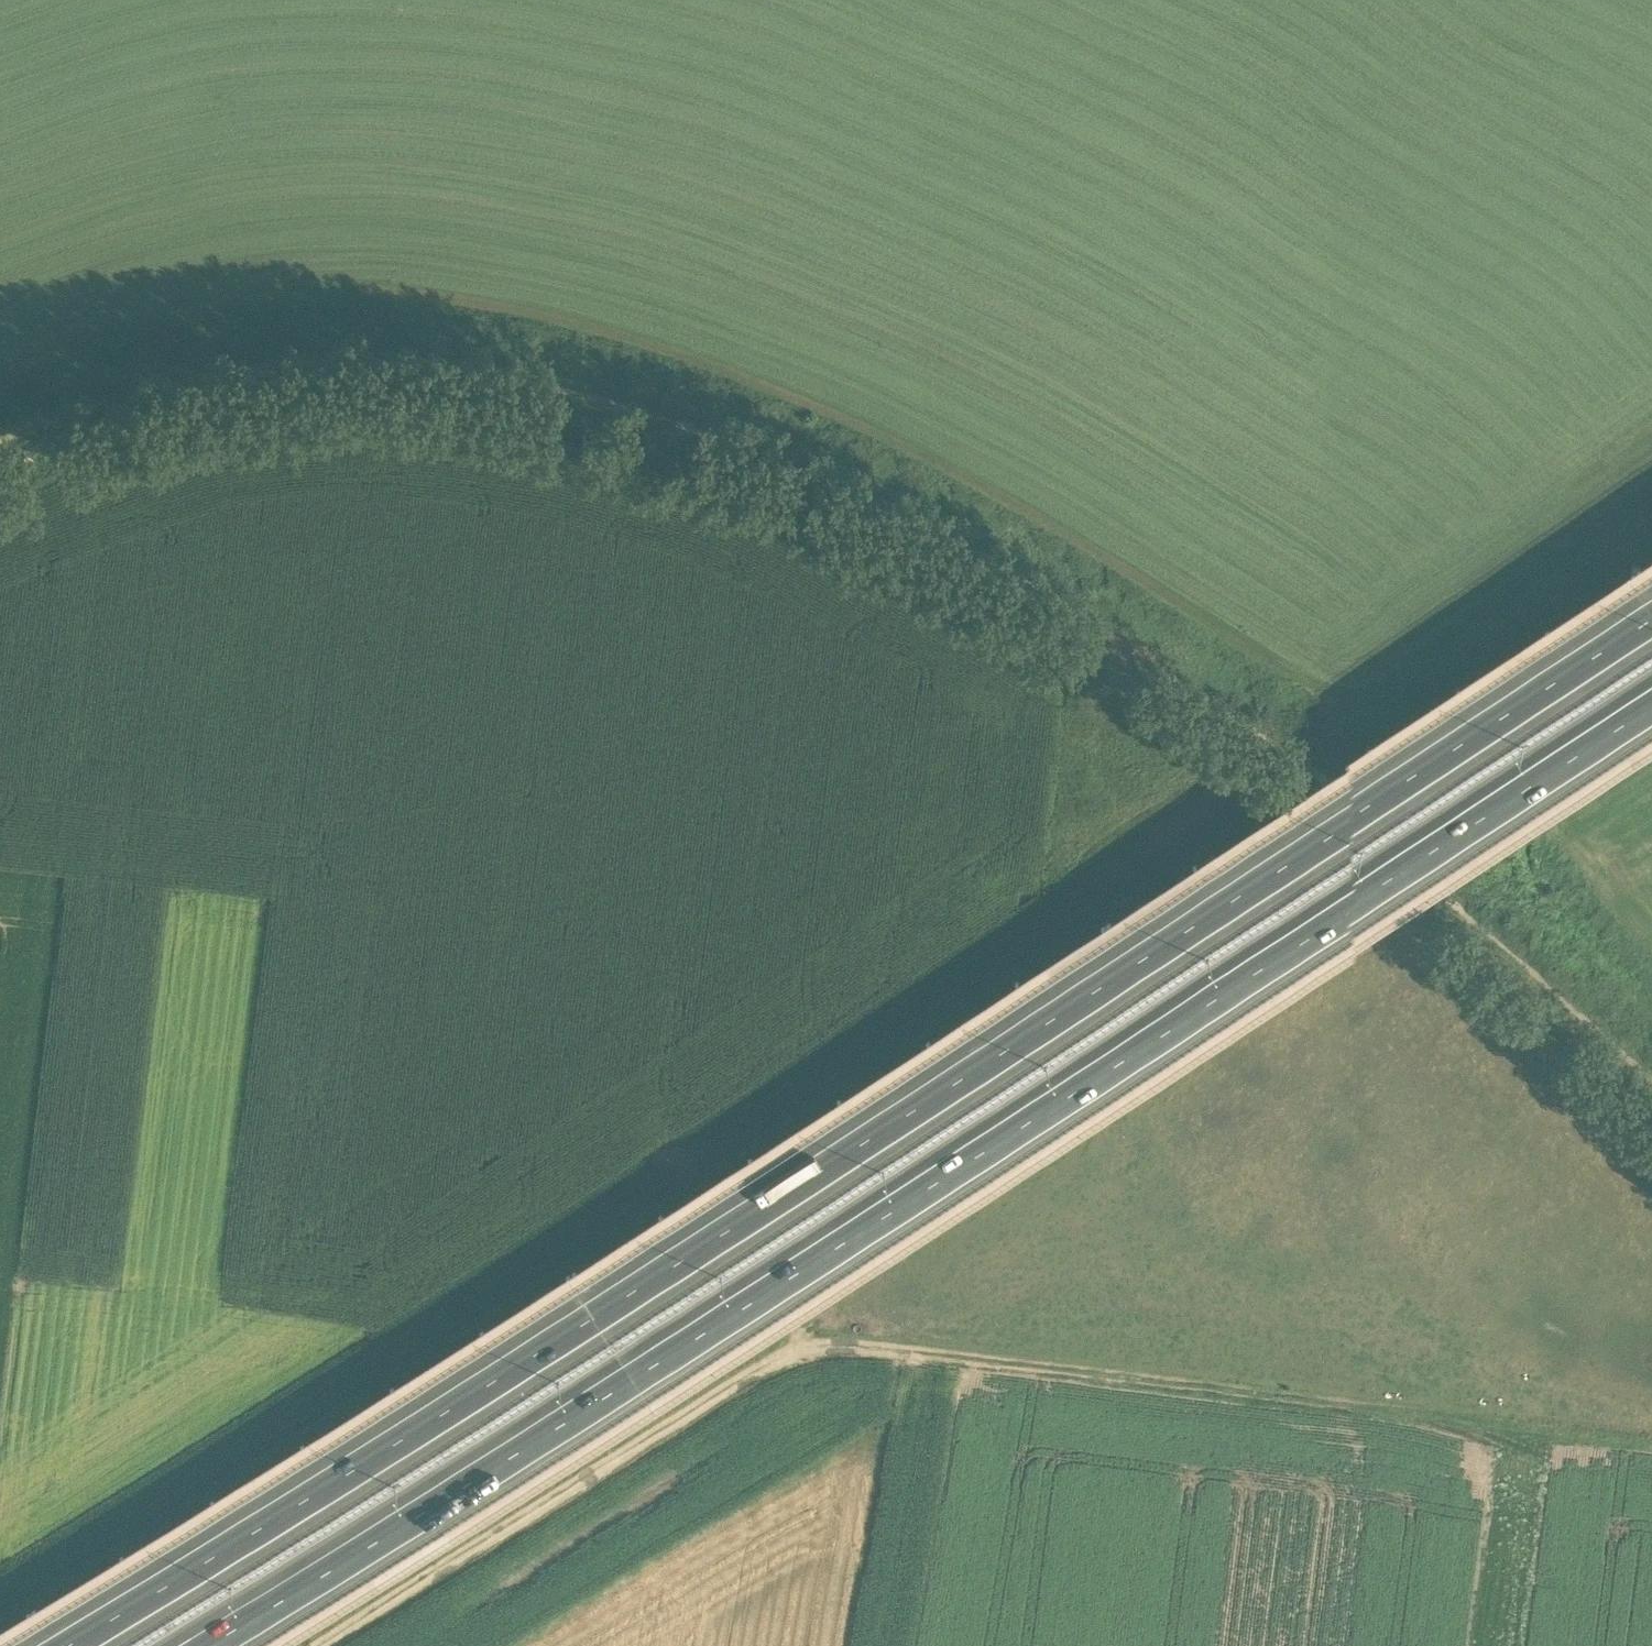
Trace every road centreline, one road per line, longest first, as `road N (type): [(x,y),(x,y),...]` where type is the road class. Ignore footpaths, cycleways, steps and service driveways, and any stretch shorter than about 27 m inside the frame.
road 1 (motorway): [(1651,592),(433,1397),(28,1645)]
road 2 (motorway): [(173,1645),(1233,964),(1651,684)]
road 3 (track): [(308,1645),(796,1339),(899,1342),(1451,1412)]

